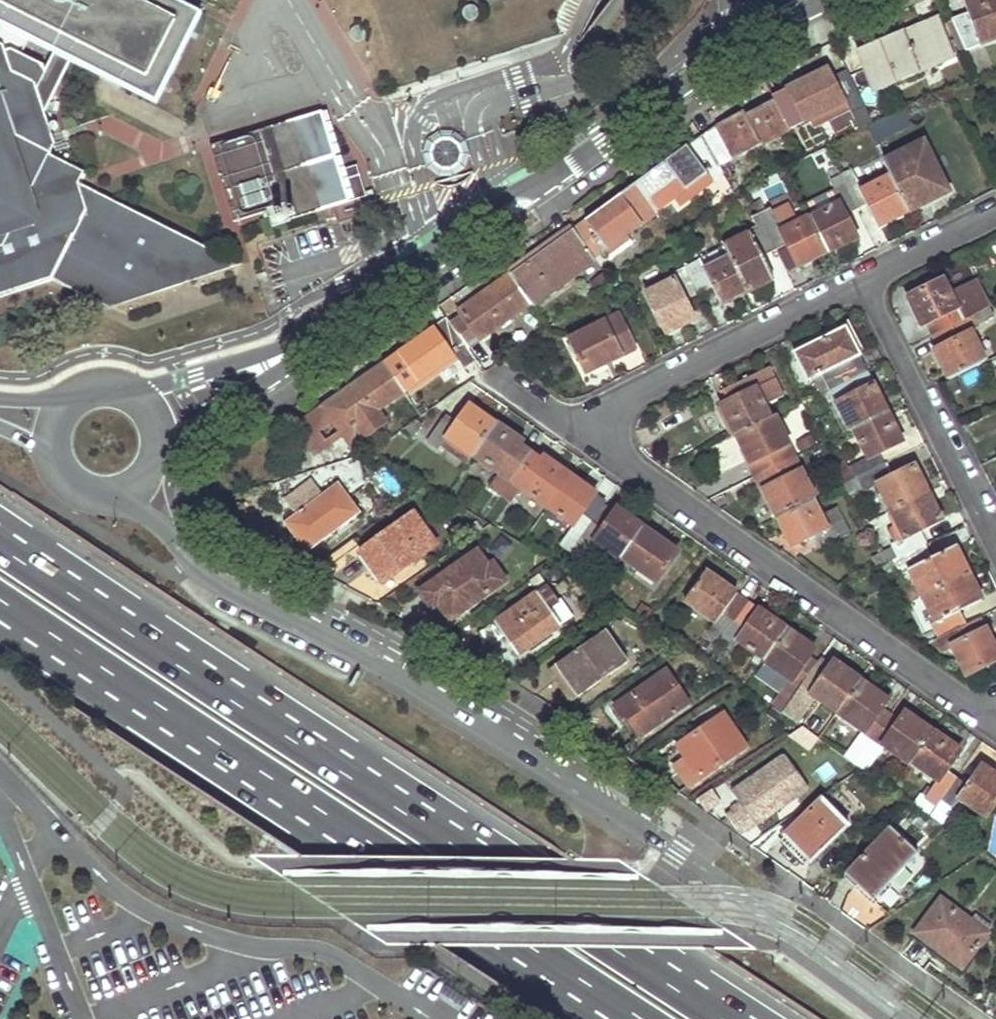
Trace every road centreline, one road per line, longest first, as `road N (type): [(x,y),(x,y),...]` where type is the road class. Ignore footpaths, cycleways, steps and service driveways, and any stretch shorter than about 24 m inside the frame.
road 1 (secondary): [(97,491),(162,526),(239,590),(423,687),(913,1018)]
road 2 (motorway): [(737,1018),(0,535)]
road 3 (motorway): [(0,612),(638,1018)]
road 4 (tertiary): [(741,39),(307,343)]
road 5 (residential): [(593,439),(995,719)]
road 6 (residential): [(864,283),(648,386),(610,411),(593,439)]
road 7 (residential): [(864,283),(995,547)]
road 8 (tertiary): [(154,456),(307,343)]
road 9 (tertiary): [(307,343),(125,391)]
road 10 (residential): [(995,216),(864,283)]

